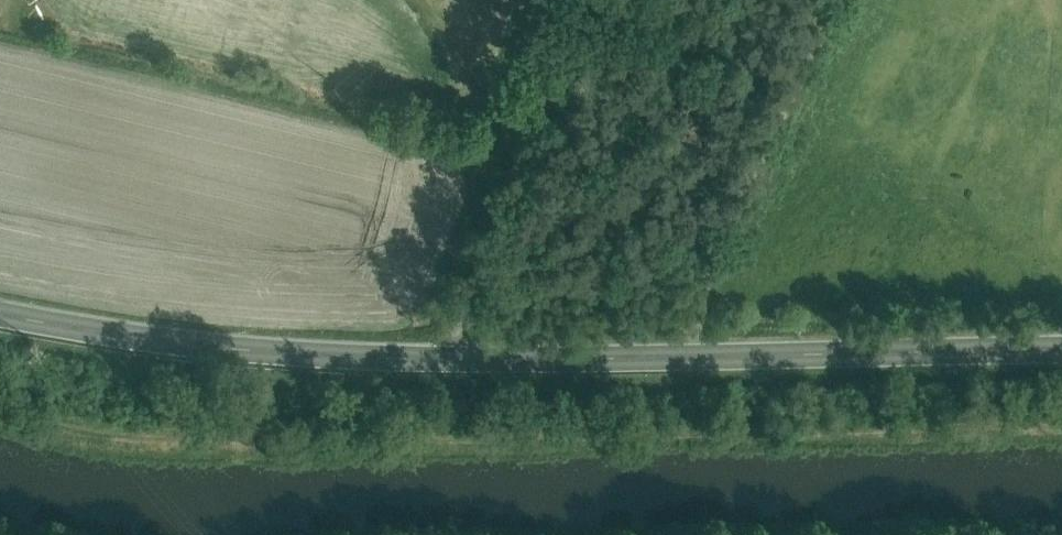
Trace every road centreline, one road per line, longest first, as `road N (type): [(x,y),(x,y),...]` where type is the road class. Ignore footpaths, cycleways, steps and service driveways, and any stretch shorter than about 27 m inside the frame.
road 1 (tertiary): [(1061,348),(436,359),(144,338),(0,313)]
road 2 (track): [(601,0),(436,359)]

